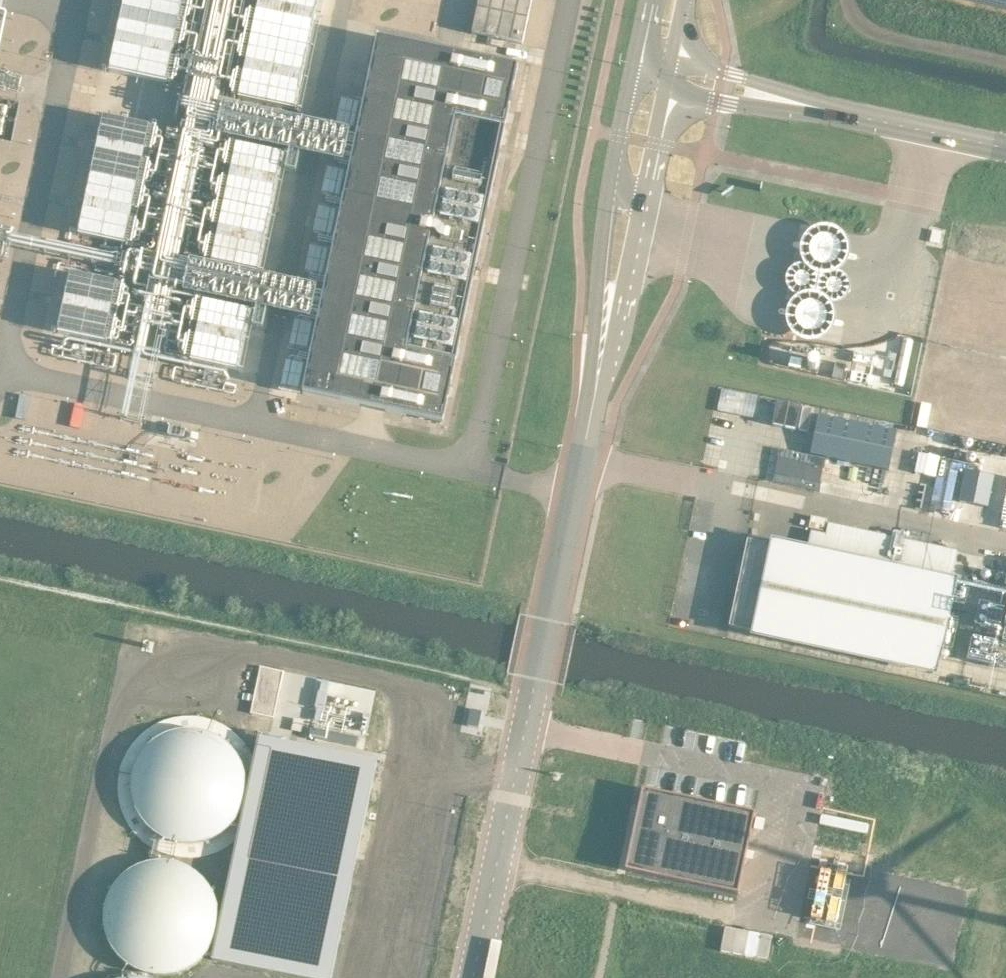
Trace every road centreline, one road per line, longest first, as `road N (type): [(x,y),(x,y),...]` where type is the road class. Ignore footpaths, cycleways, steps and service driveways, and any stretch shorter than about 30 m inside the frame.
road 1 (unclassified): [(606,315),(474,977)]
road 2 (unclassified): [(633,65),(604,239),(606,315)]
road 3 (tertiary): [(1005,143),(771,95)]
road 4 (unclassified): [(606,315),(624,272),(663,87)]

